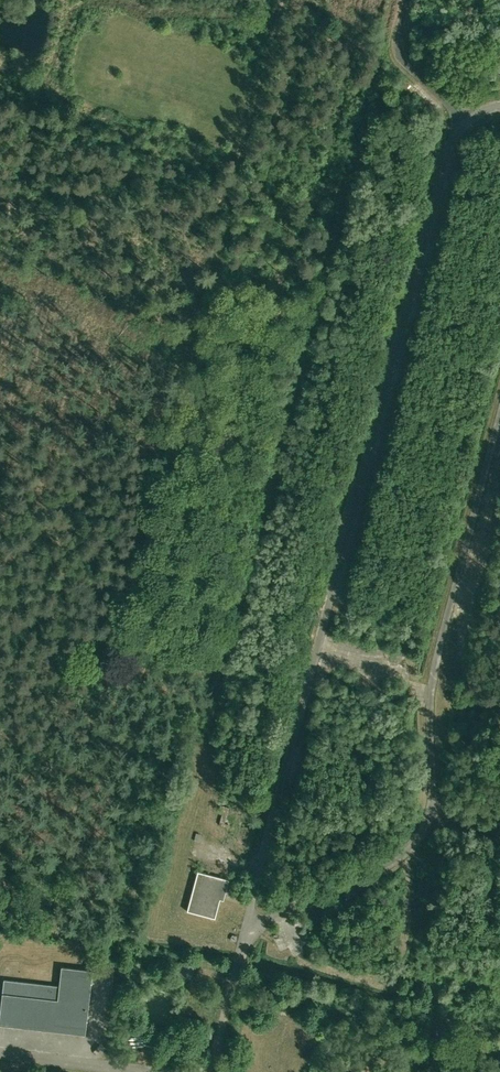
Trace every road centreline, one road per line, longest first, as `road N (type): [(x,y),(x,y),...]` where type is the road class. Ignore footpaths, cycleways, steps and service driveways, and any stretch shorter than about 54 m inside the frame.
road 1 (track): [(0,199),(22,193),(131,203),(223,226),(279,0)]

